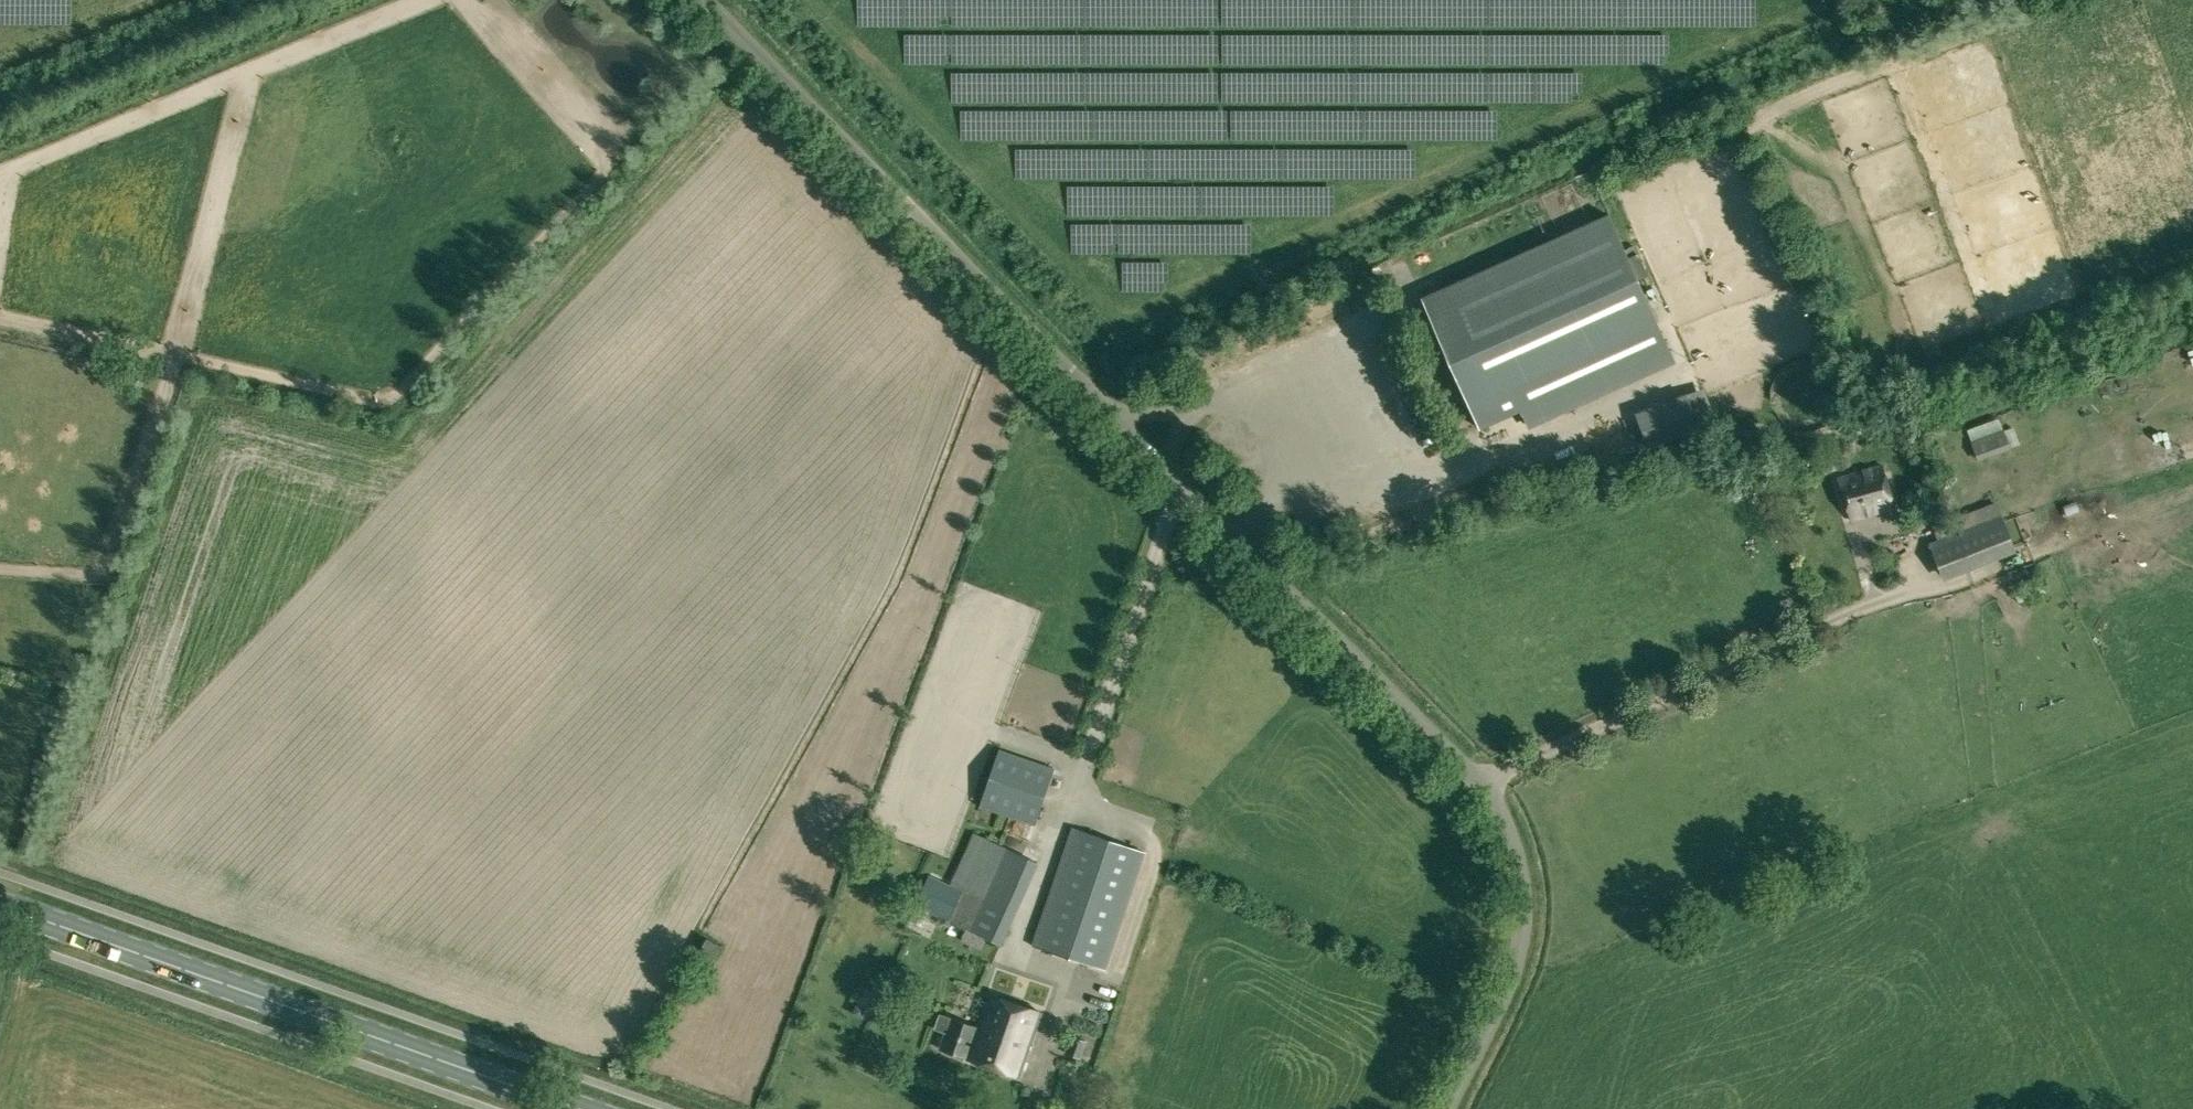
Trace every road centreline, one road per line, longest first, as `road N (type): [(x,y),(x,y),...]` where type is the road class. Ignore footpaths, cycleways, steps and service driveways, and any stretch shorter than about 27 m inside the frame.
road 1 (unclassified): [(1450,1108),(1520,942),(1519,876),(1499,815),(702,0)]
road 2 (primary): [(576,1108),(0,905)]

